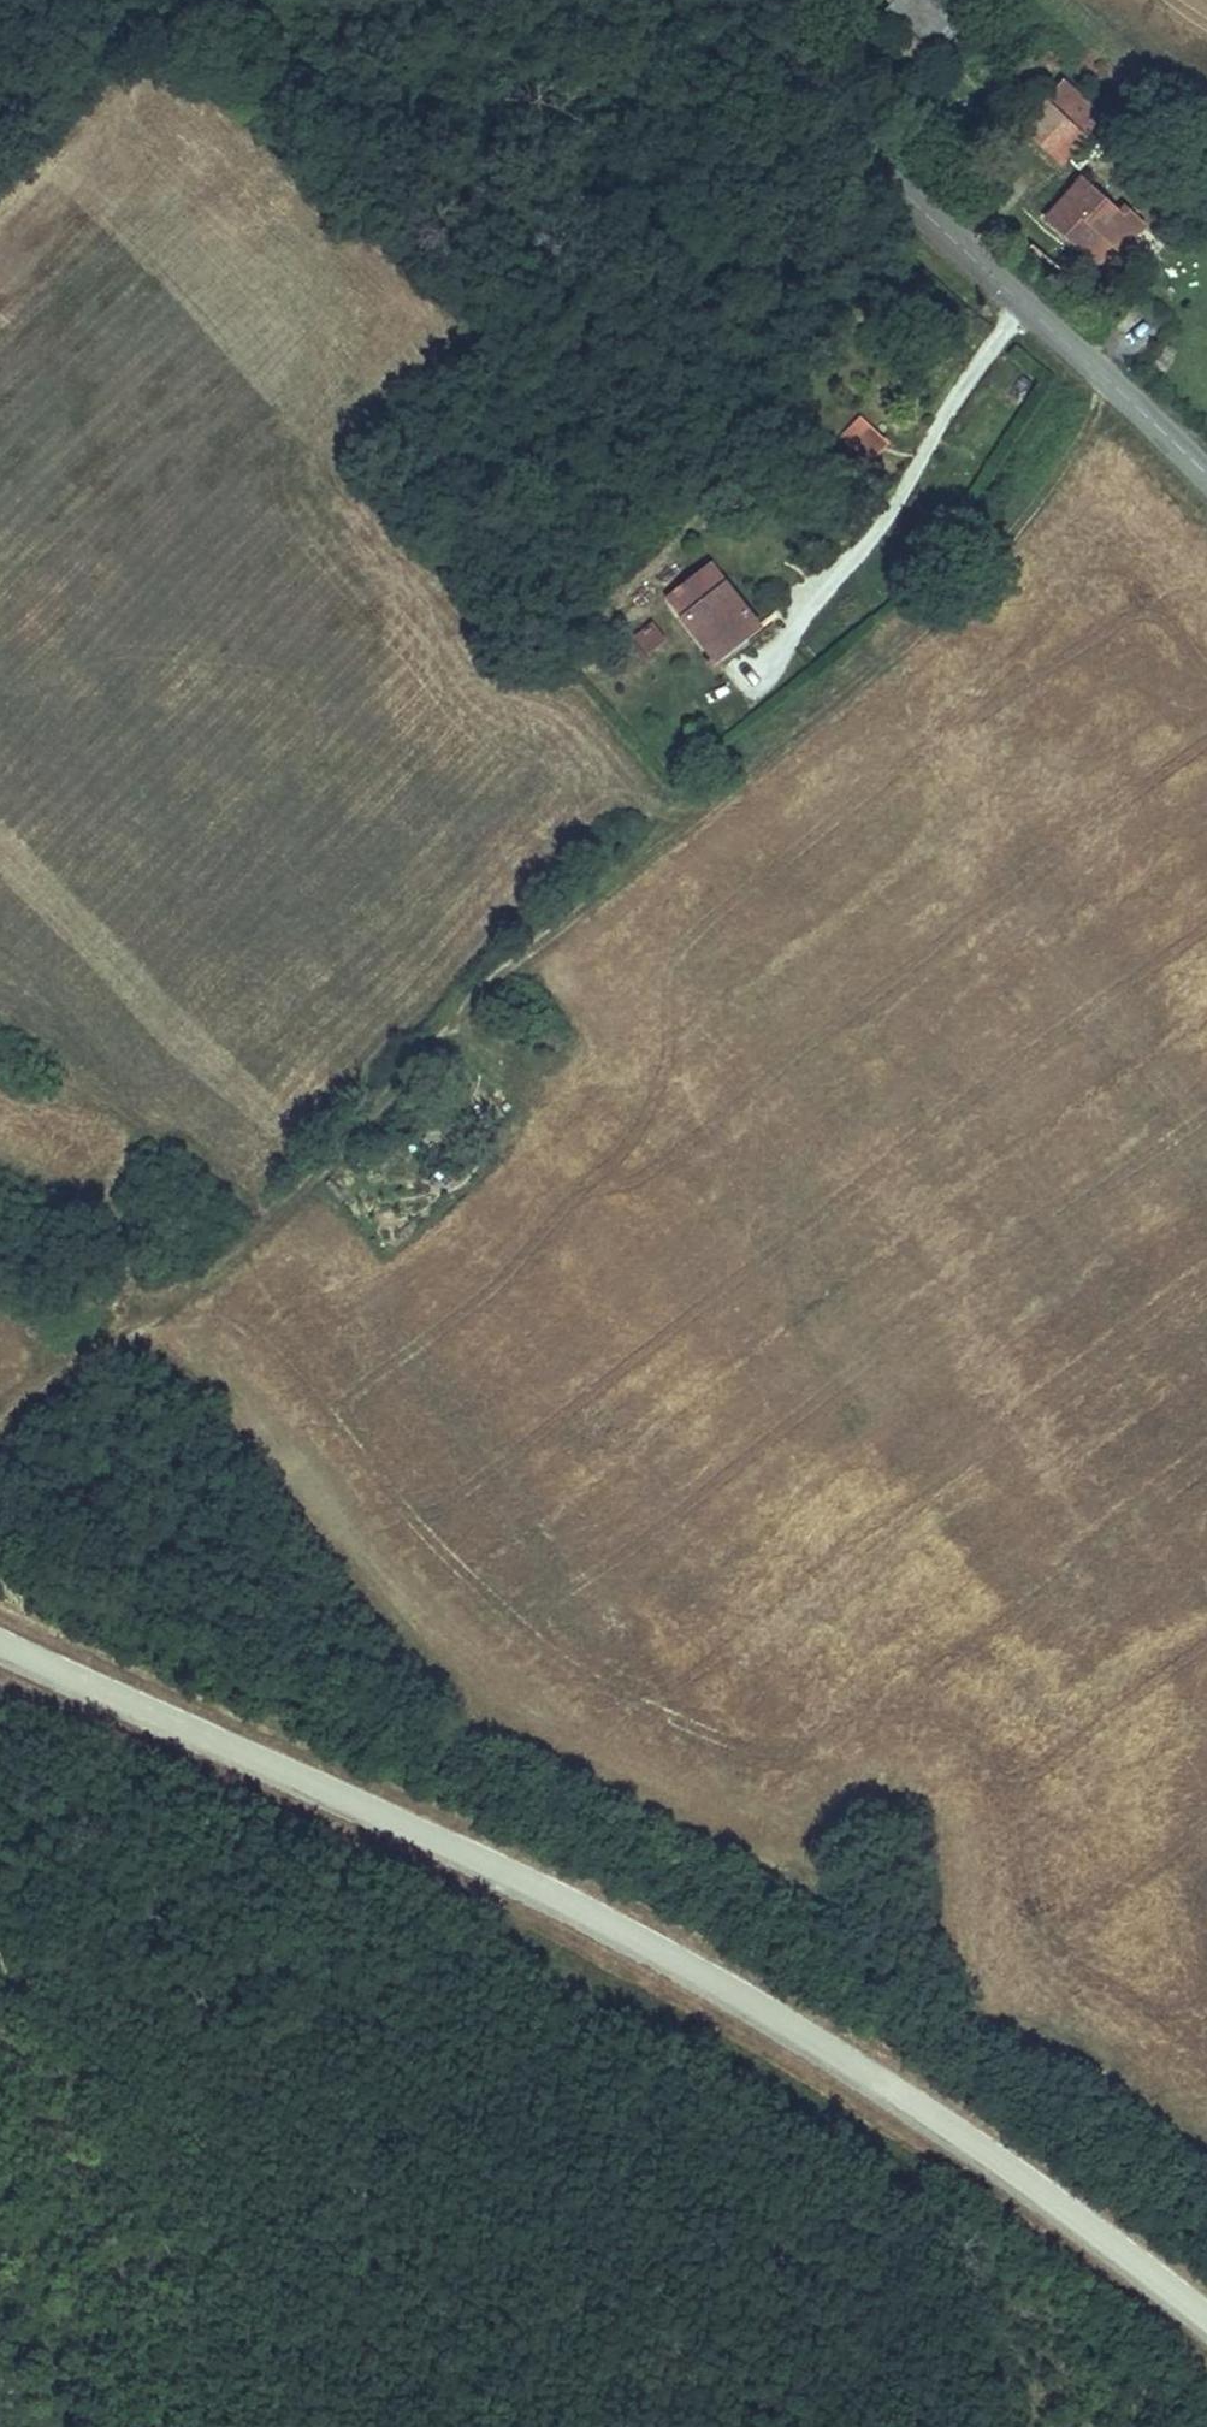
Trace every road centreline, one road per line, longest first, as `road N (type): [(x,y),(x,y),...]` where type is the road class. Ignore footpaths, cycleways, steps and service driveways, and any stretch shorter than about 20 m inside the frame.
road 1 (unclassified): [(705,0),(1206,480)]

